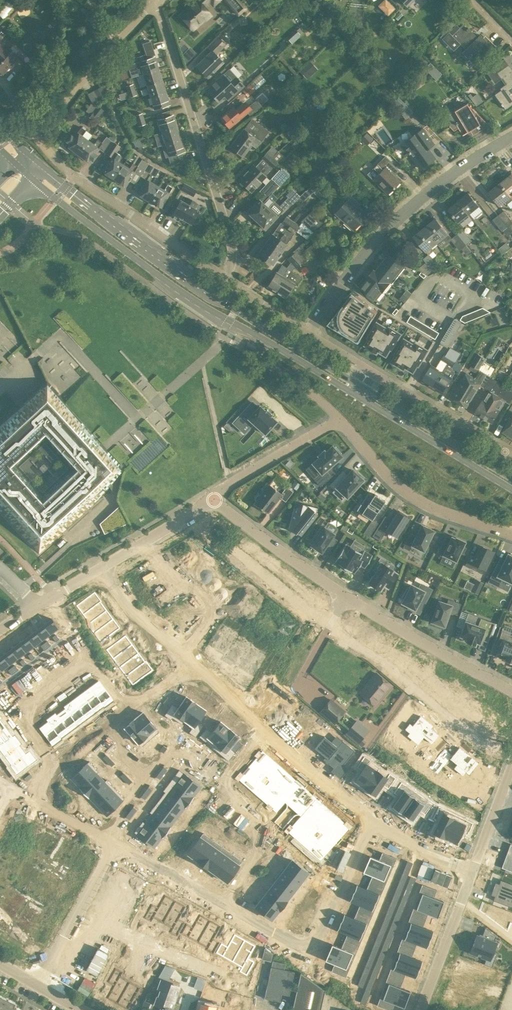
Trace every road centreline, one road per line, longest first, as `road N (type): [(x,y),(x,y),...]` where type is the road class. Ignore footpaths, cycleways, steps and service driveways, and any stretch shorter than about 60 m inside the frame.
road 1 (secondary): [(357,390),(182,282),(37,171)]
road 2 (residential): [(371,819),(123,604),(101,567)]
road 3 (residential): [(107,838),(305,946),(371,819)]
road 4 (residential): [(213,500),(339,421),(418,500),(511,534)]
road 5 (residential): [(213,500),(386,623),(511,691)]
road 6 (residential): [(223,279),(231,241),(156,0)]
road 7 (residential): [(511,136),(406,210),(350,271),(309,333)]
road 8 (residential): [(223,279),(74,176),(34,131)]
road 9 (track): [(511,753),(479,741),(329,626)]
road 10 (secondary): [(511,484),(357,390)]
road 11 (unclassified): [(156,0),(34,131)]
road 12 (residential): [(511,456),(370,369)]
road 13 (residential): [(107,838),(37,984)]
road 14 (residential): [(421,1009),(471,872)]
road 15 (residential): [(101,567),(213,500)]
road 16 (residential): [(0,783),(107,838)]

